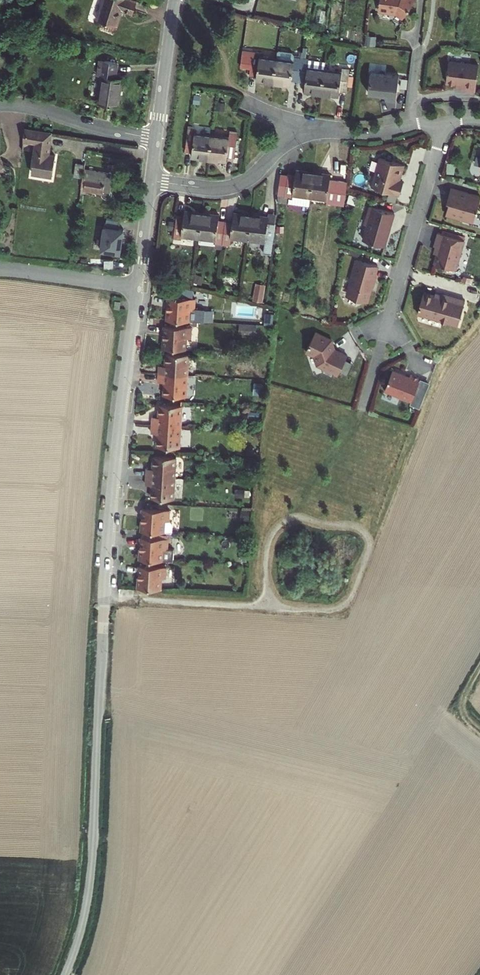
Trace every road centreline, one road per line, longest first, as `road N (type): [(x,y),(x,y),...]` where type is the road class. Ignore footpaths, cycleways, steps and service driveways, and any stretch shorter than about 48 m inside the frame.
road 1 (tertiary): [(65,974),(91,869),(114,485),(138,287)]
road 2 (residential): [(447,122),(364,407)]
road 3 (residential): [(151,183),(235,187),(296,136)]
road 4 (residential): [(0,104),(156,140)]
road 5 (tertiary): [(156,140),(175,0)]
road 6 (residential): [(138,287),(0,270)]

